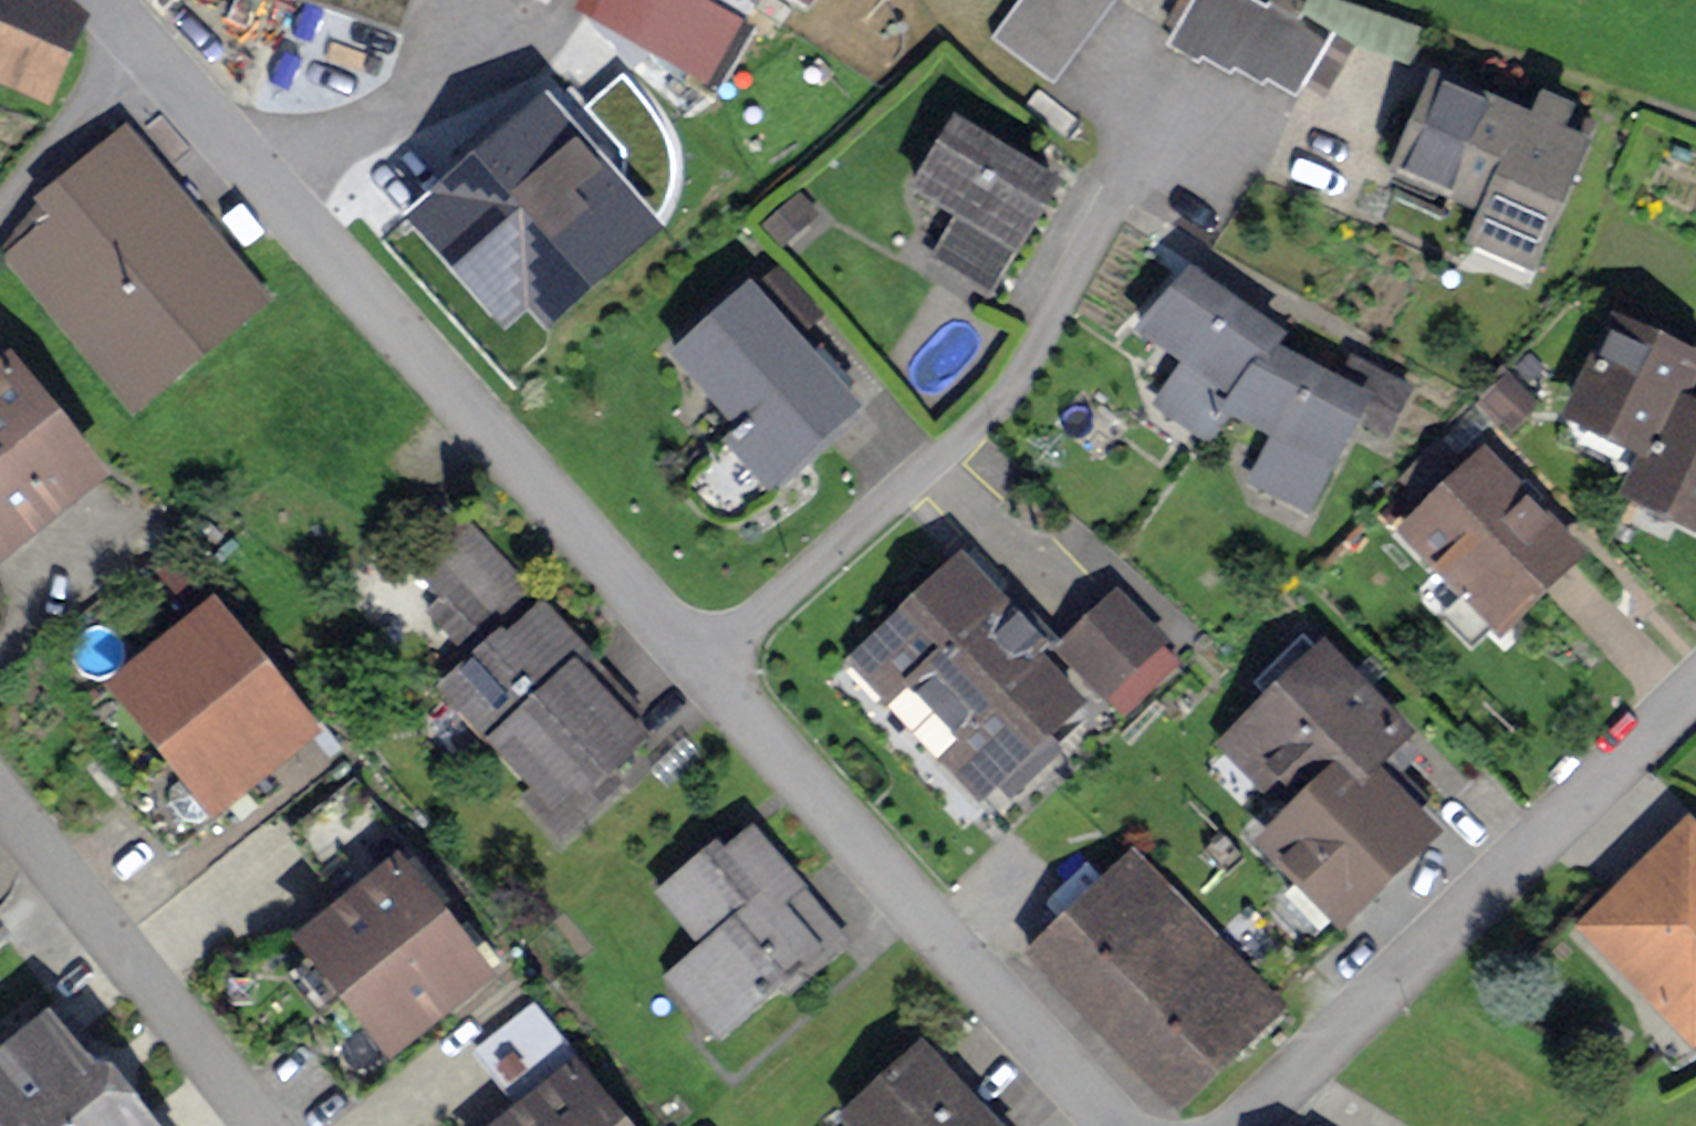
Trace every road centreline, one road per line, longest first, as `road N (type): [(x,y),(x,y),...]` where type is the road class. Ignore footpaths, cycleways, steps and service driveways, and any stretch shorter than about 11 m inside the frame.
road 1 (residential): [(112,0),(705,664)]
road 2 (residential): [(705,664),(980,411),(1054,306),(1176,89)]
road 3 (residential): [(1695,693),(1237,1125)]
road 4 (residential): [(705,664),(818,777),(1120,1125)]
road 5 (residential): [(0,791),(265,1125)]

